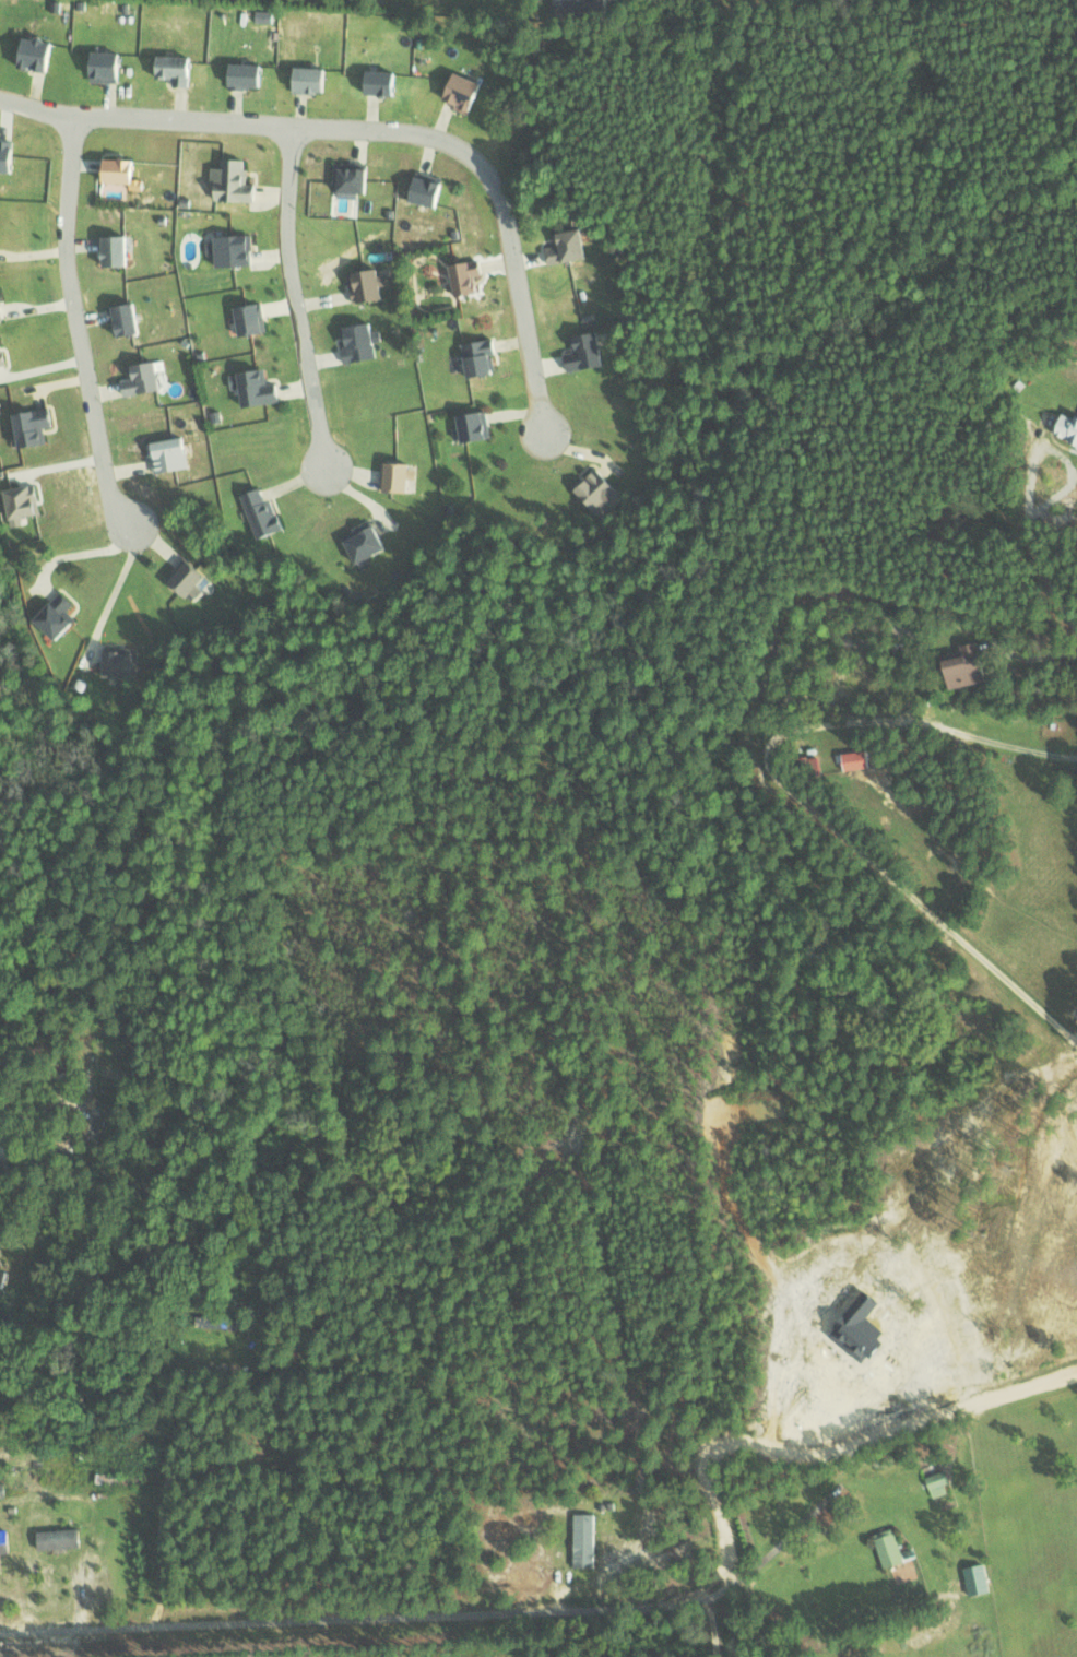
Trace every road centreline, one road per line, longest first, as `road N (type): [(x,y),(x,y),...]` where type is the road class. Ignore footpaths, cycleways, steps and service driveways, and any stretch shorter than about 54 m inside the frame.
road 1 (residential): [(0,1631),(710,1595),(729,1571),(726,1537),(696,1463),(707,1442),(836,1456),(1076,1373)]
road 2 (residential): [(0,98),(73,113),(422,132),(468,150),(500,204),(544,430)]
road 3 (residential): [(131,529),(104,475),(64,252),(73,113)]
road 4 (residential): [(324,467),(287,262),(288,122)]

